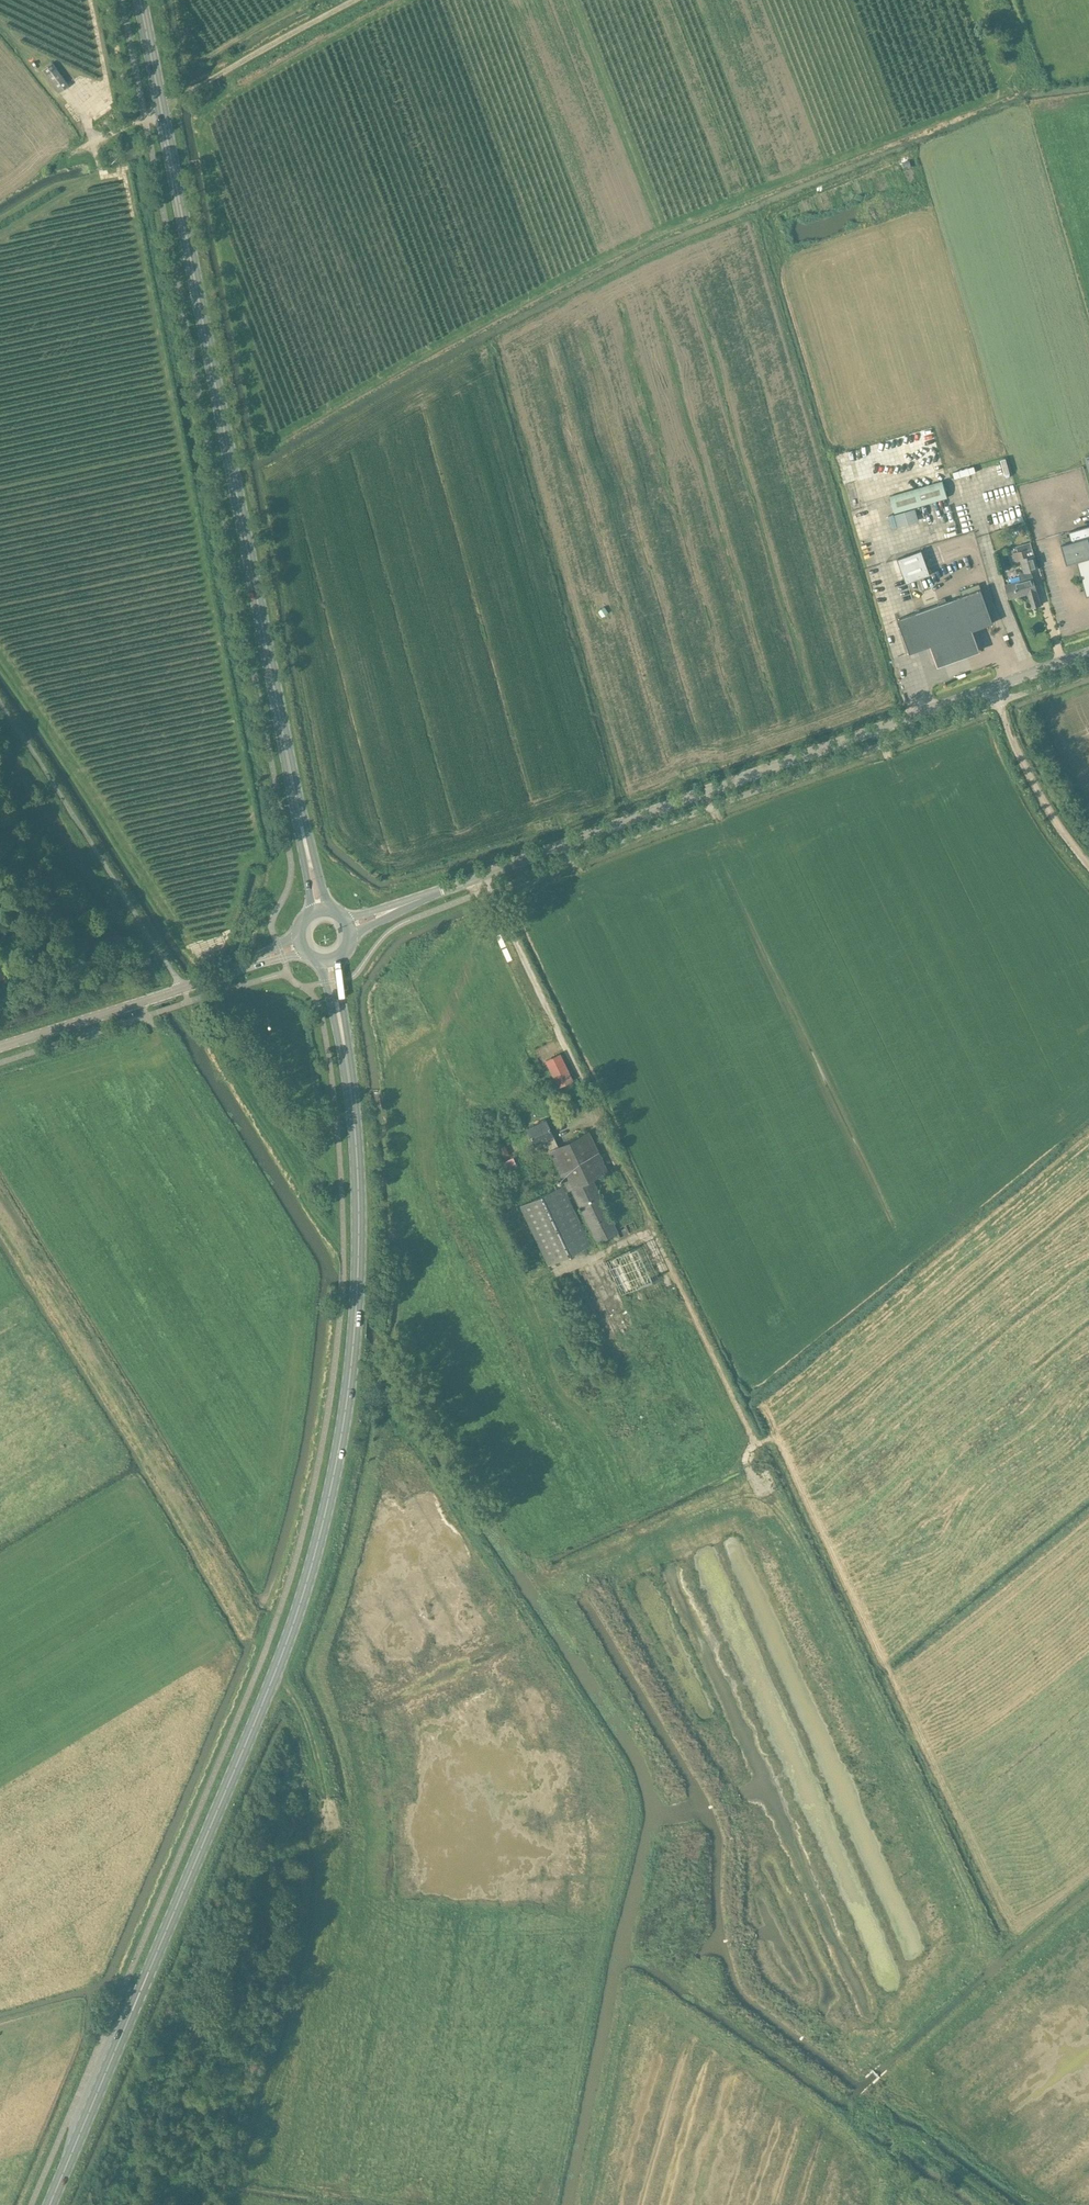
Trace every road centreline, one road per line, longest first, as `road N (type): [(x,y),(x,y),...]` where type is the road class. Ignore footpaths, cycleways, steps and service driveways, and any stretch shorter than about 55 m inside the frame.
road 1 (primary): [(48,2204),(279,1663),(323,1515),(349,1351),(355,1198),(330,964)]
road 2 (primary): [(321,907),(140,0)]
road 3 (track): [(314,1960),(332,1830),(311,1734),(0,1208)]
road 4 (tertiary): [(354,925),(1088,653)]
road 5 (track): [(821,1391),(754,1444),(742,1461),(746,1480),(517,1593),(374,1824),(329,1819)]
road 6 (track): [(754,1444),(486,874)]
road 7 (unclassified): [(184,989),(0,705)]
road 8 (track): [(72,154),(355,0)]
road 9 (track): [(545,1578),(681,1792),(710,1813)]
road 10 (track): [(133,218),(123,174),(104,178),(85,121),(88,100),(106,87),(90,0)]
road 11 (tertiary): [(0,1048),(184,989)]
road 12 (track): [(1088,871),(1044,811),(998,703)]
road 13 (track): [(681,1792),(655,1957)]

